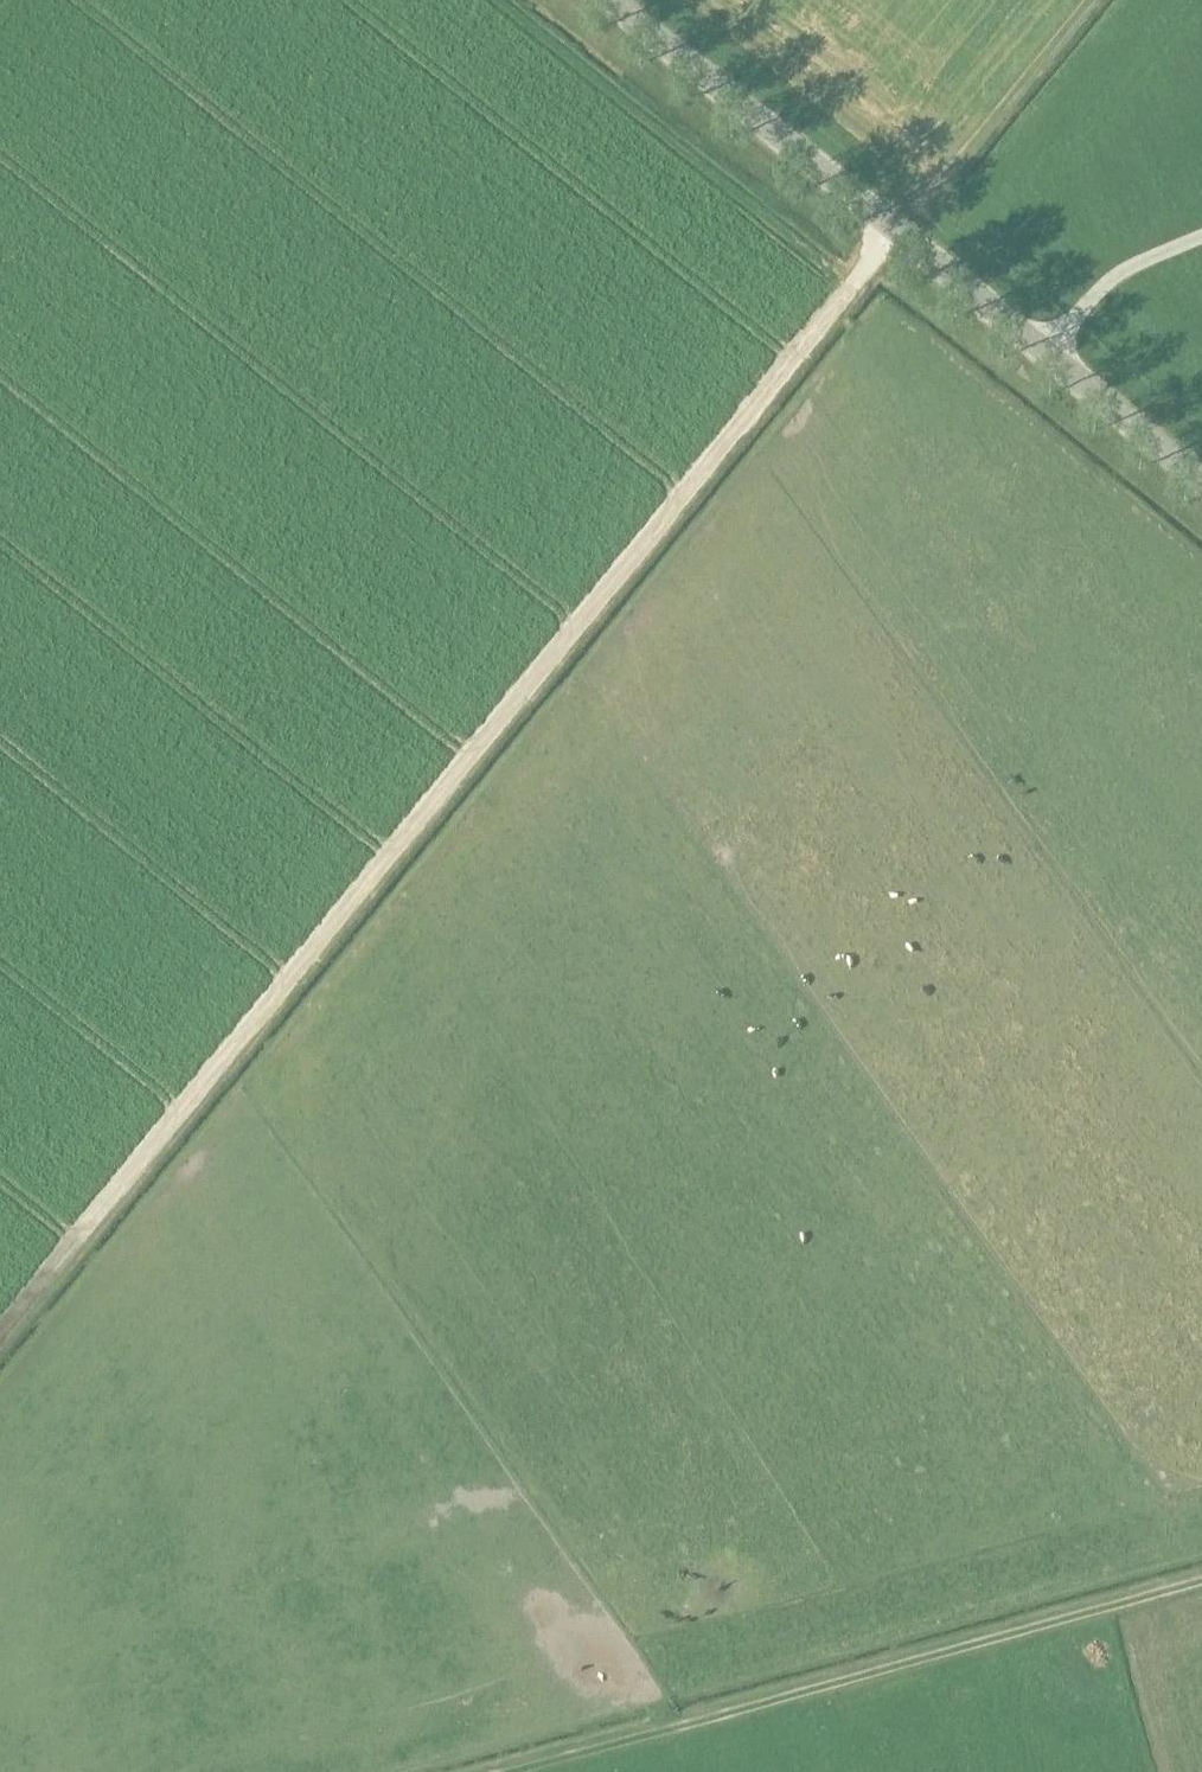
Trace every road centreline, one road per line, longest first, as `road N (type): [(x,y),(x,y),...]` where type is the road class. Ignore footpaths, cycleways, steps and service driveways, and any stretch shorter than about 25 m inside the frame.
road 1 (secondary): [(1201,482),(611,0)]

